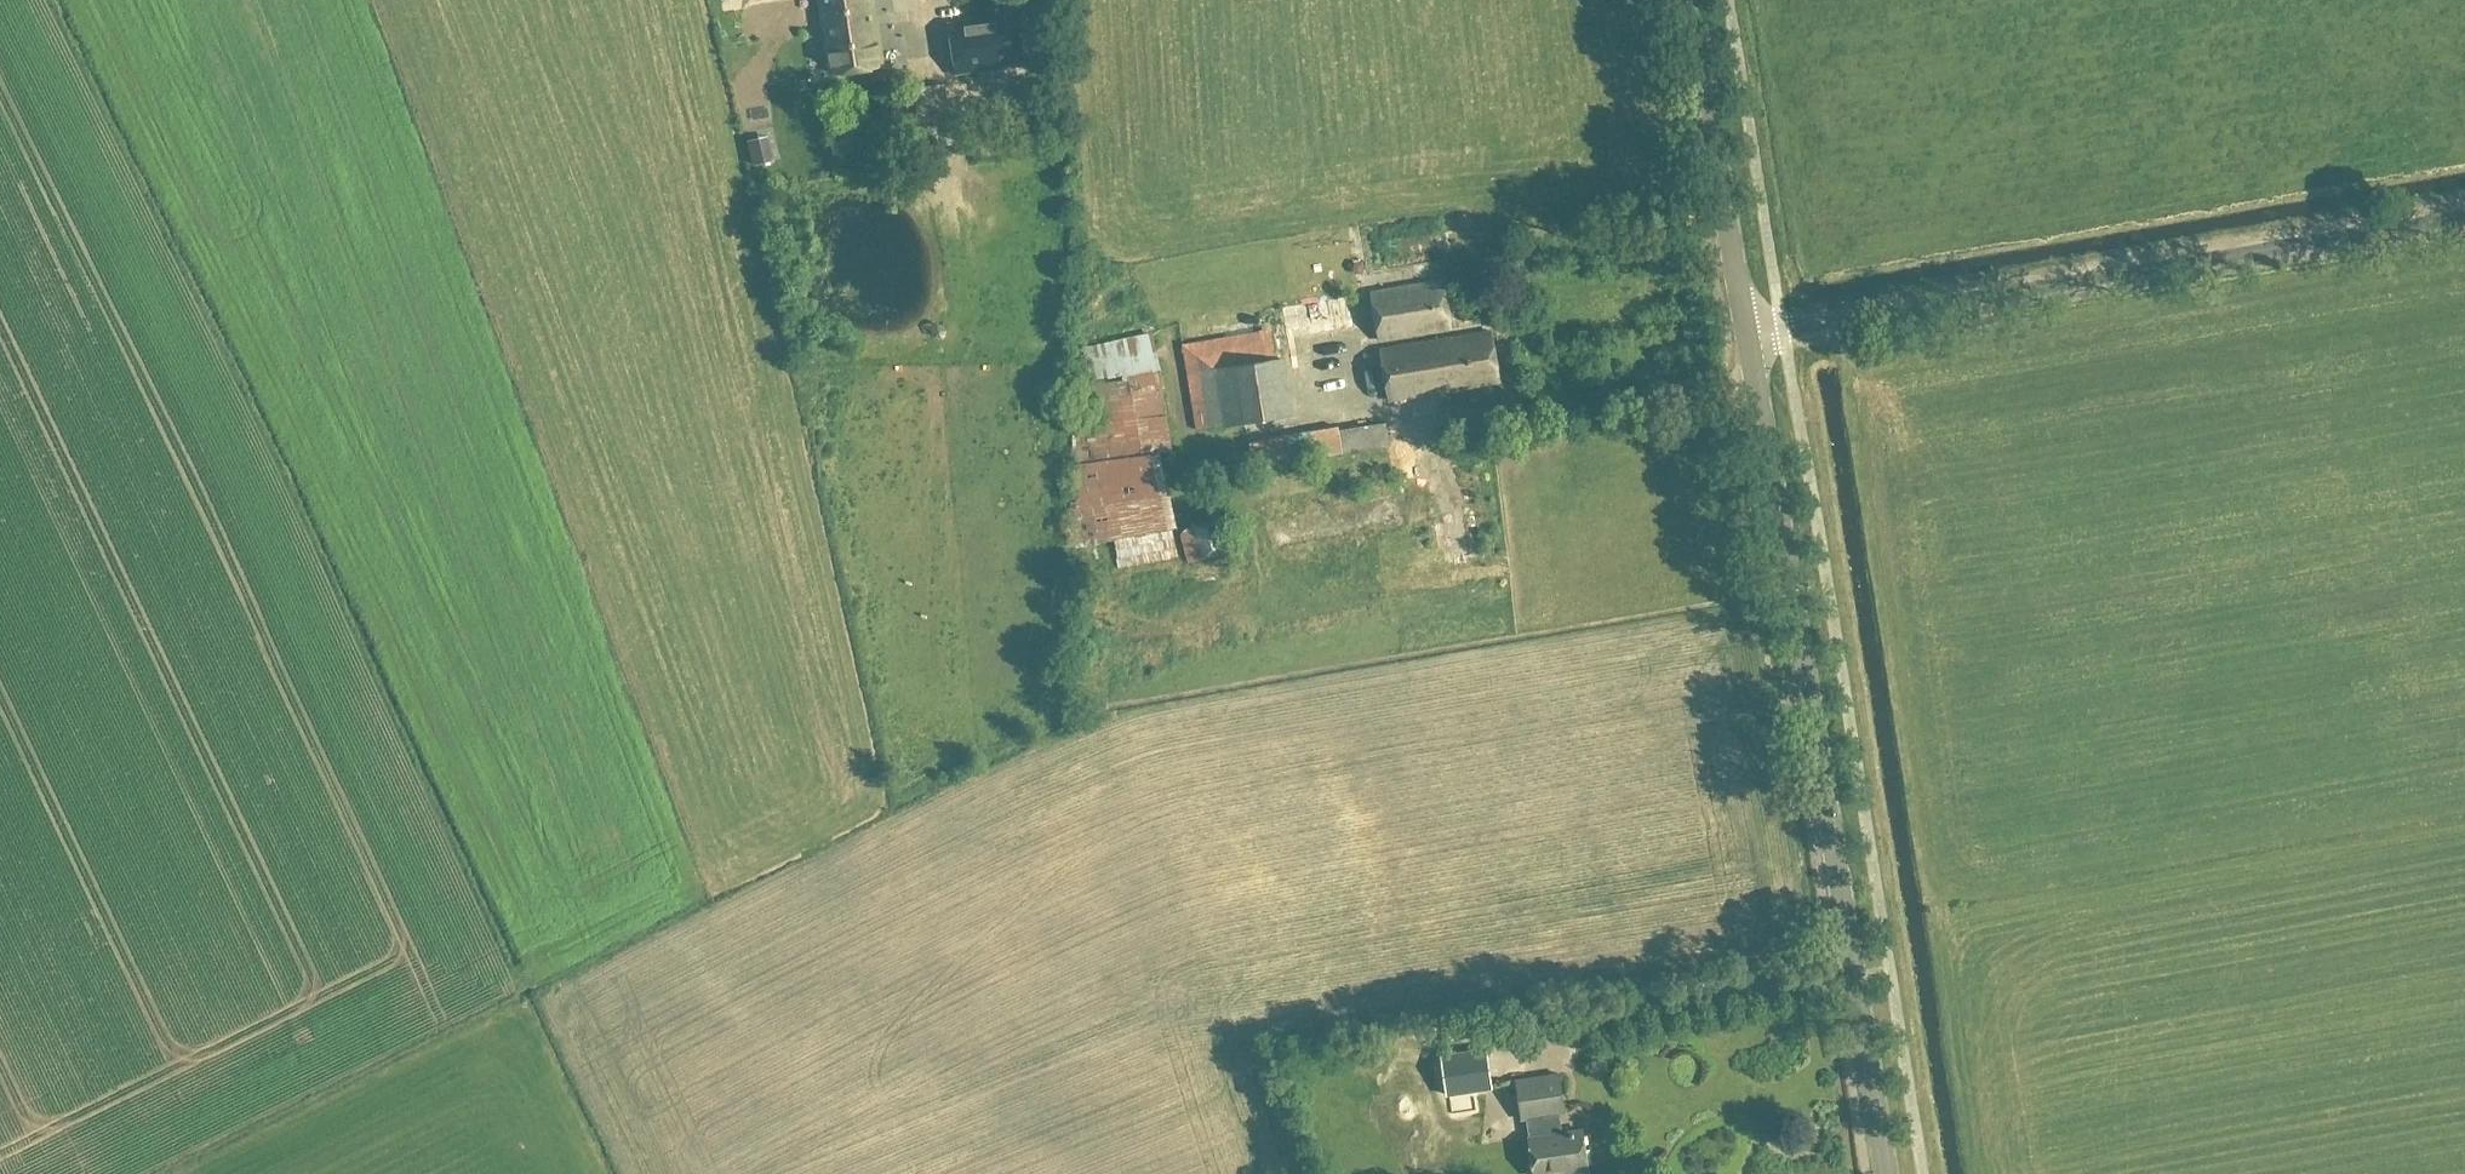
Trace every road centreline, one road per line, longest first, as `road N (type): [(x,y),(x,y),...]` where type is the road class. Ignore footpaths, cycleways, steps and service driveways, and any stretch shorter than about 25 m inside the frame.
road 1 (tertiary): [(1885,1173),(1746,336)]
road 2 (unclassified): [(1746,336),(2464,219)]
road 3 (tertiary): [(1746,336),(1691,0)]

